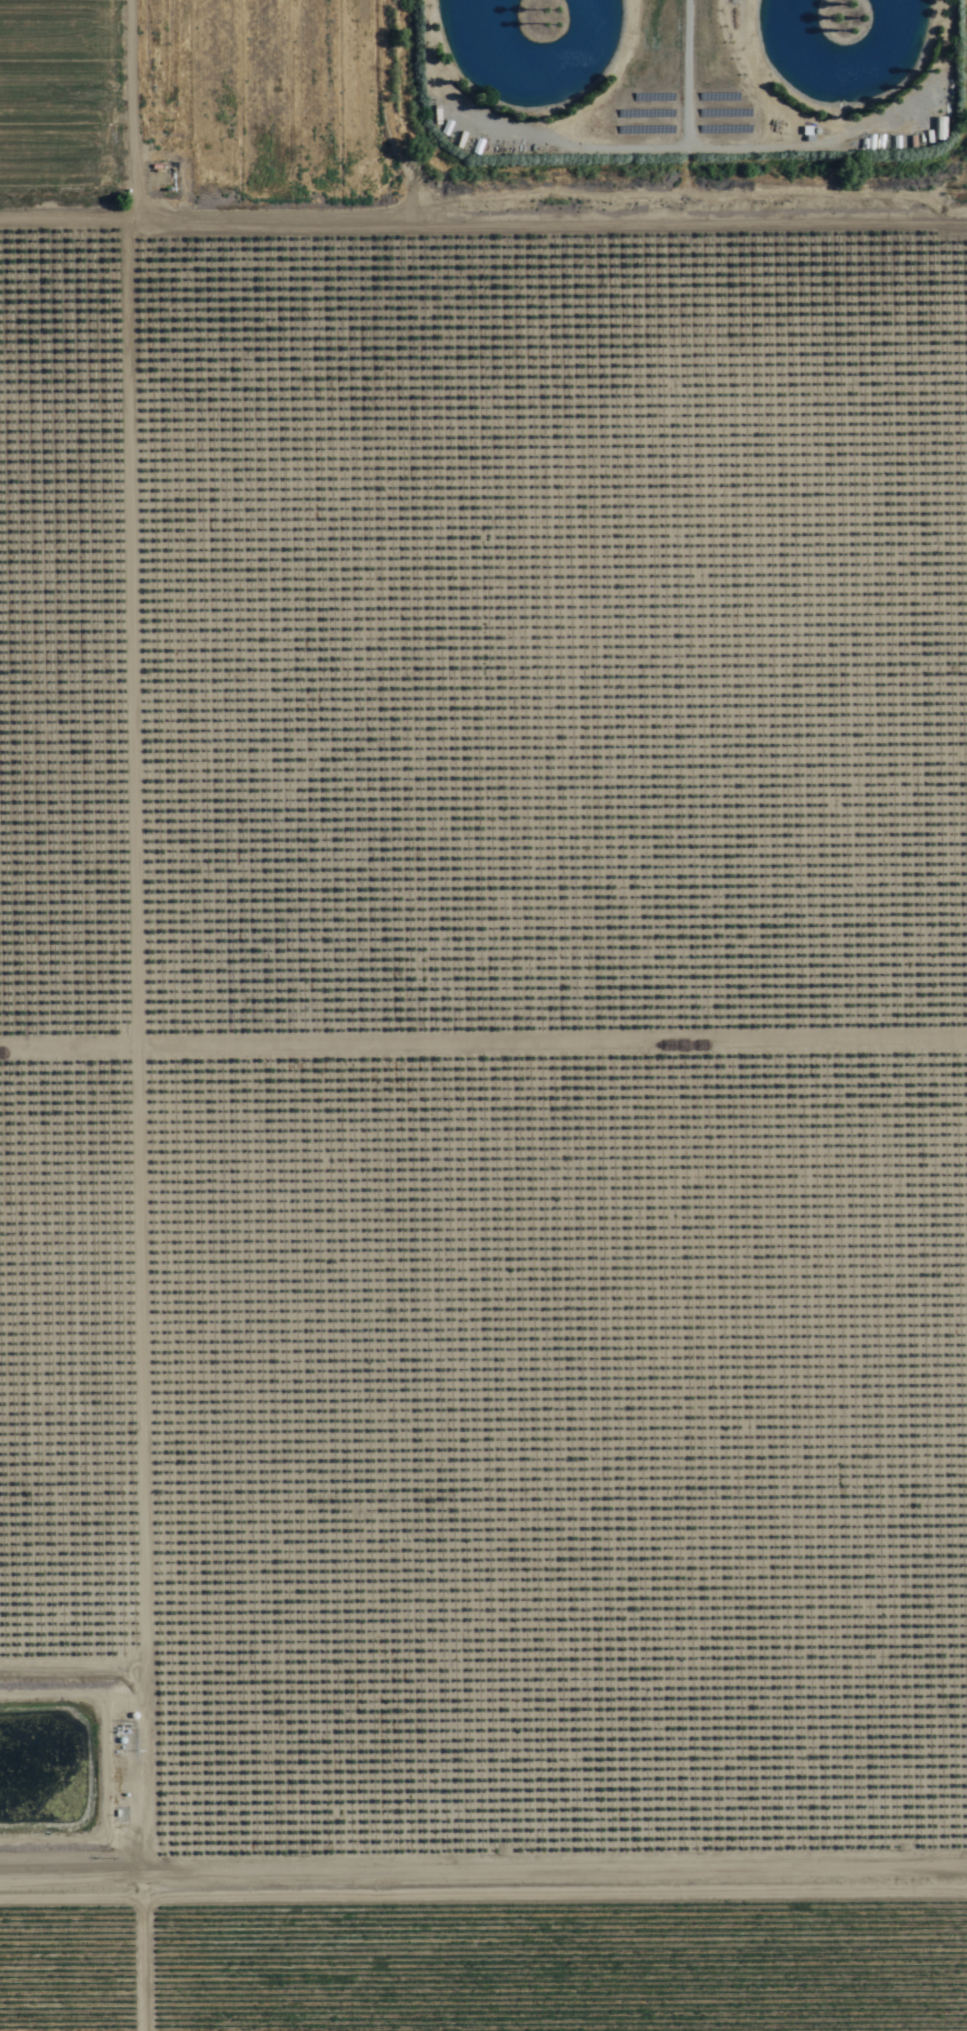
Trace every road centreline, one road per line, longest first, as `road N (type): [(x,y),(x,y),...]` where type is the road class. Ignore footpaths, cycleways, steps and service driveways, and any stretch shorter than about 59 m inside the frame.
road 1 (residential): [(966,216),(0,223)]
road 2 (residential): [(0,1864),(966,1868)]

